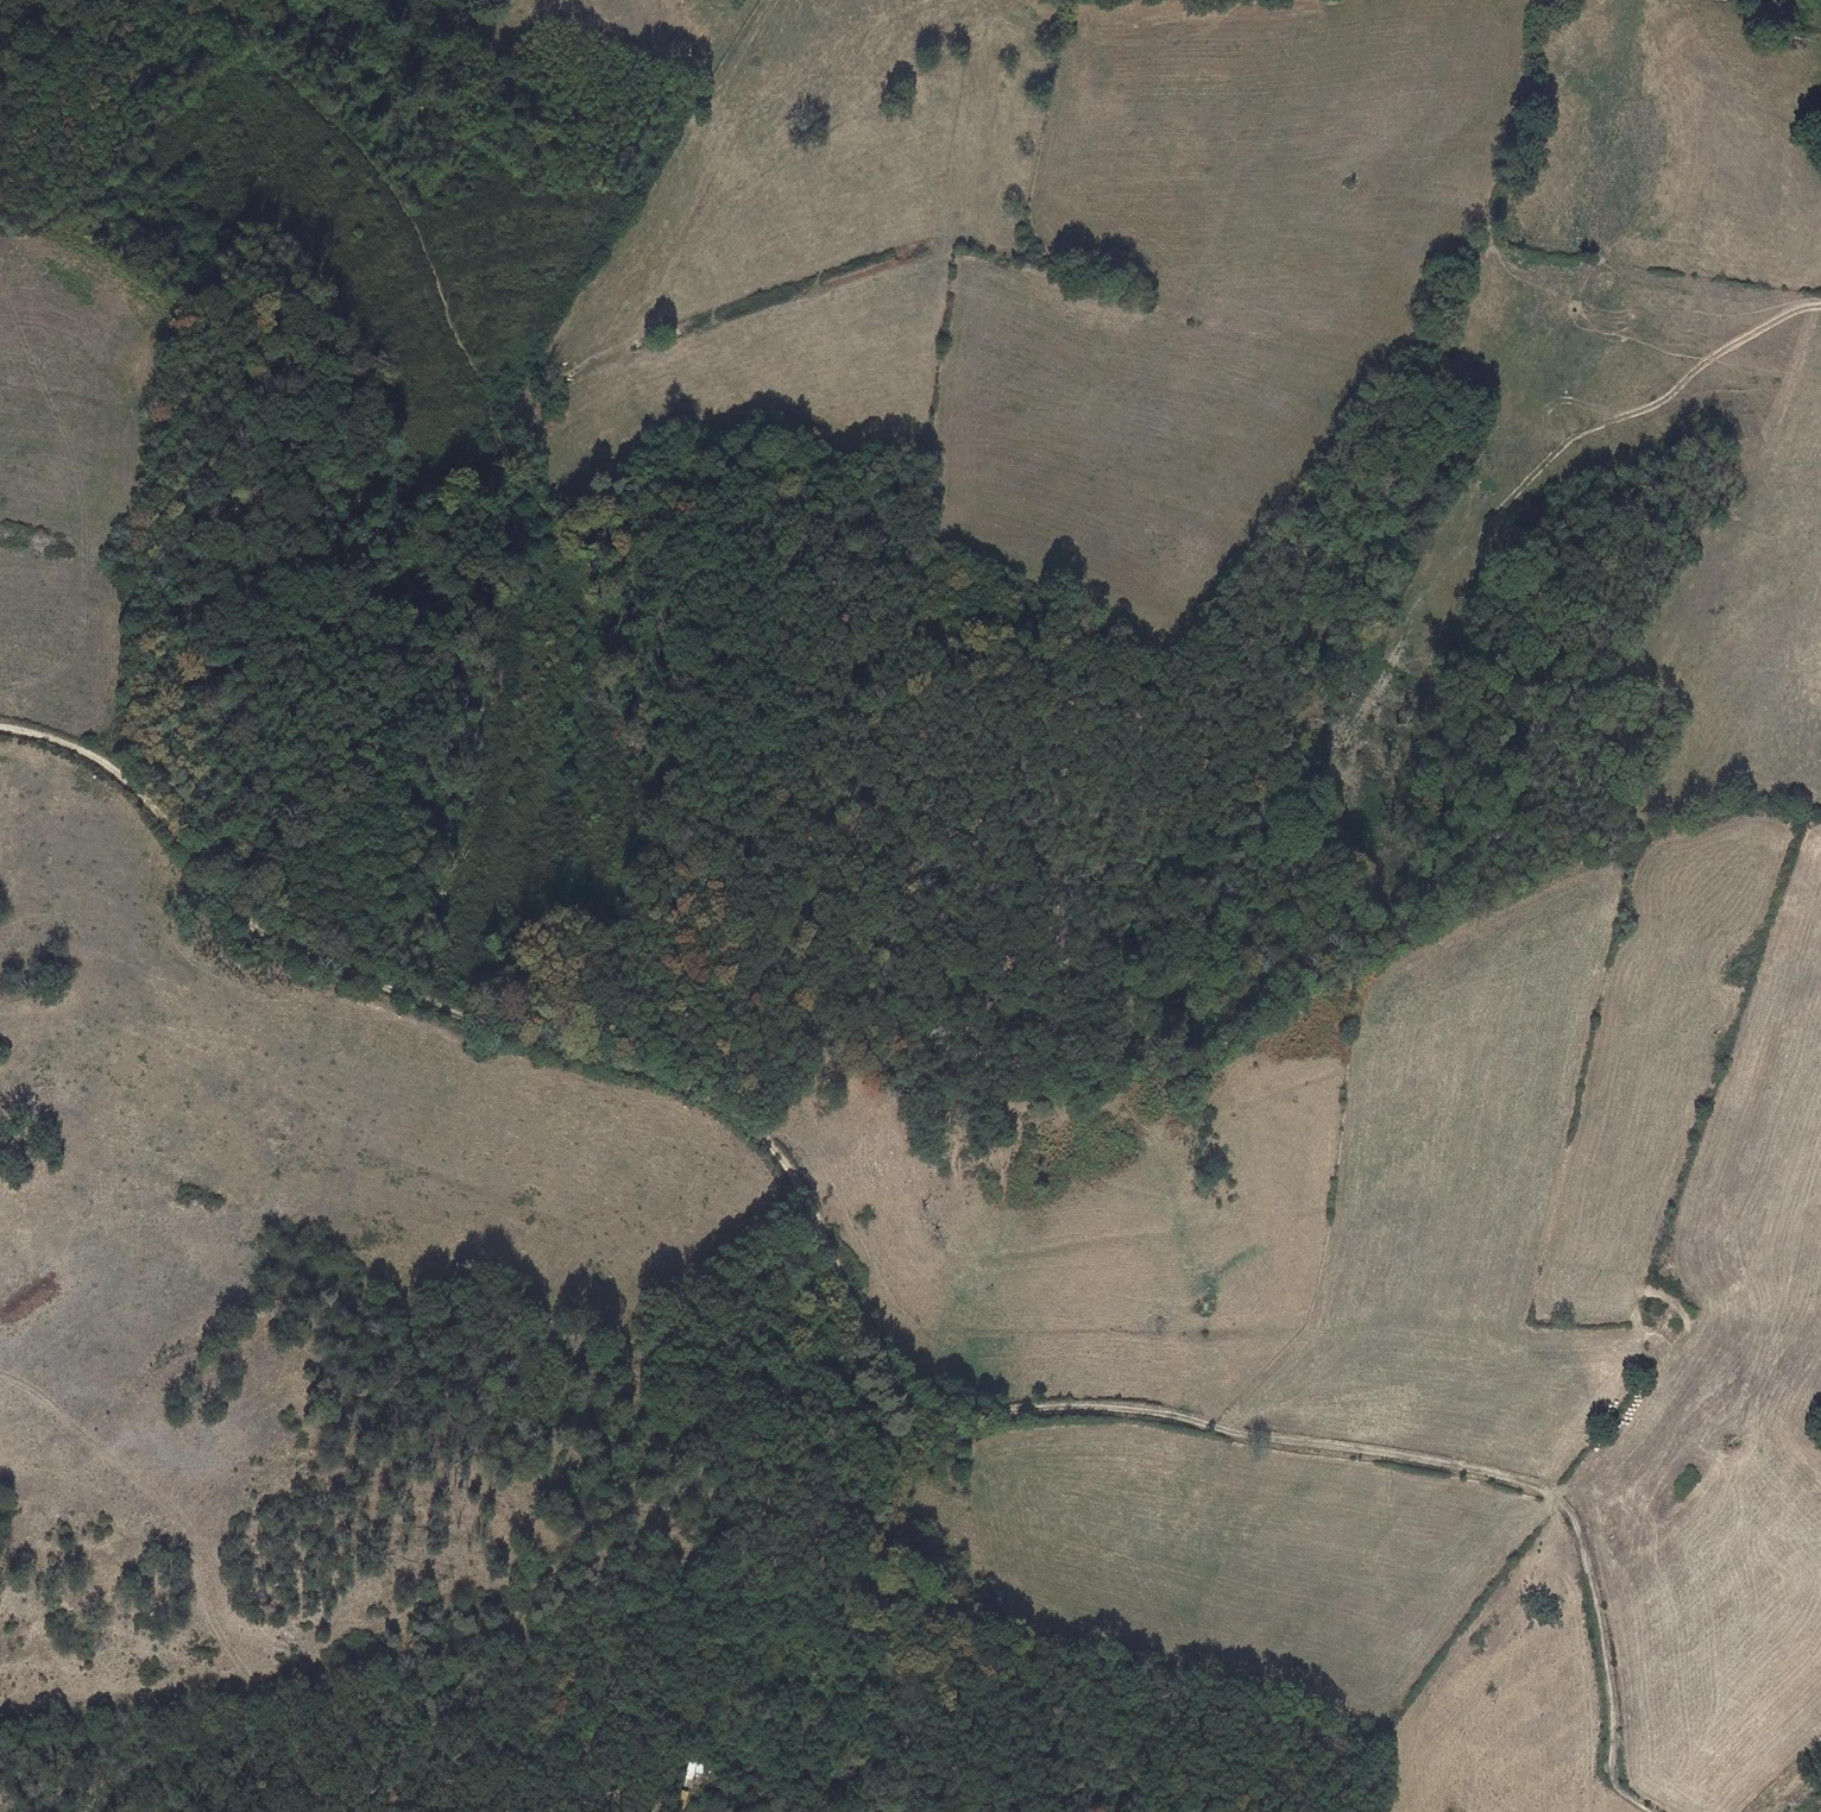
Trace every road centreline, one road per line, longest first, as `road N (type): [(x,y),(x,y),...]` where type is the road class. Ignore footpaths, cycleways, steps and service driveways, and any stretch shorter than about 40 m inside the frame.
road 1 (track): [(1652,1811),(1616,1781),(1605,1652),(1577,1524),(1548,1492),(1457,1466),(1177,1416),(976,1407),(950,1399),(893,1355),(849,1291),(792,1170),(738,1112),(657,1073),(475,1019),(291,940),(247,911),(159,802),(94,755),(0,728)]
road 2 (track): [(0,1373),(54,1405),(187,1530),(218,1629),(332,1811)]

